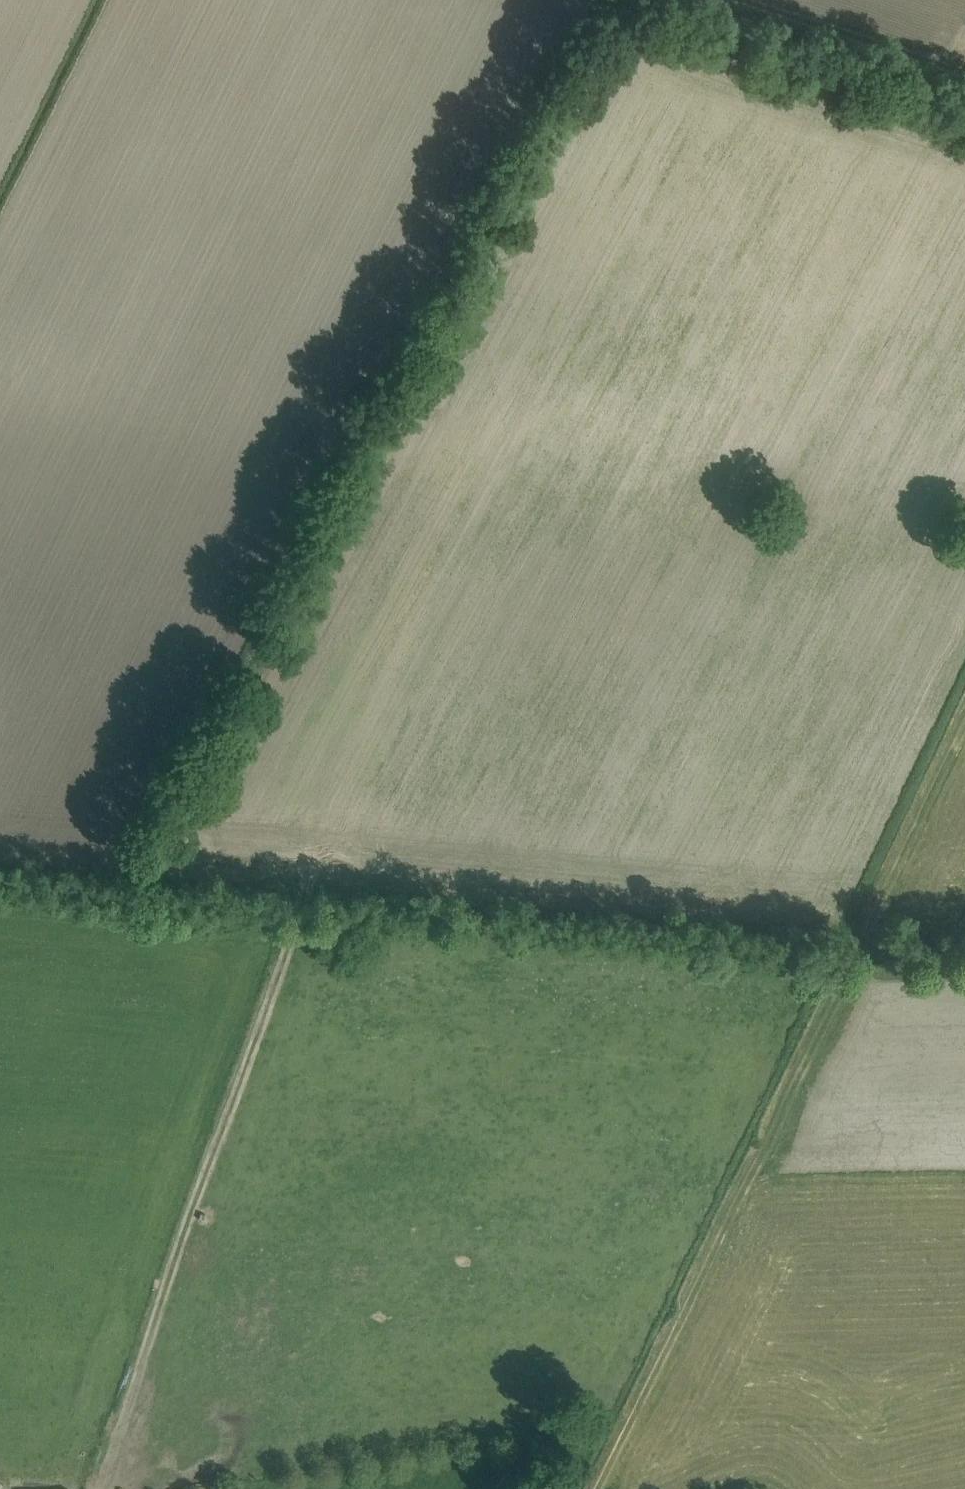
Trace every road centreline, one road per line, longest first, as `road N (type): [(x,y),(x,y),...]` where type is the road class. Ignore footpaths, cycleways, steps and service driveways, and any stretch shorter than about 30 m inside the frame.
road 1 (track): [(756,0),(964,71)]

